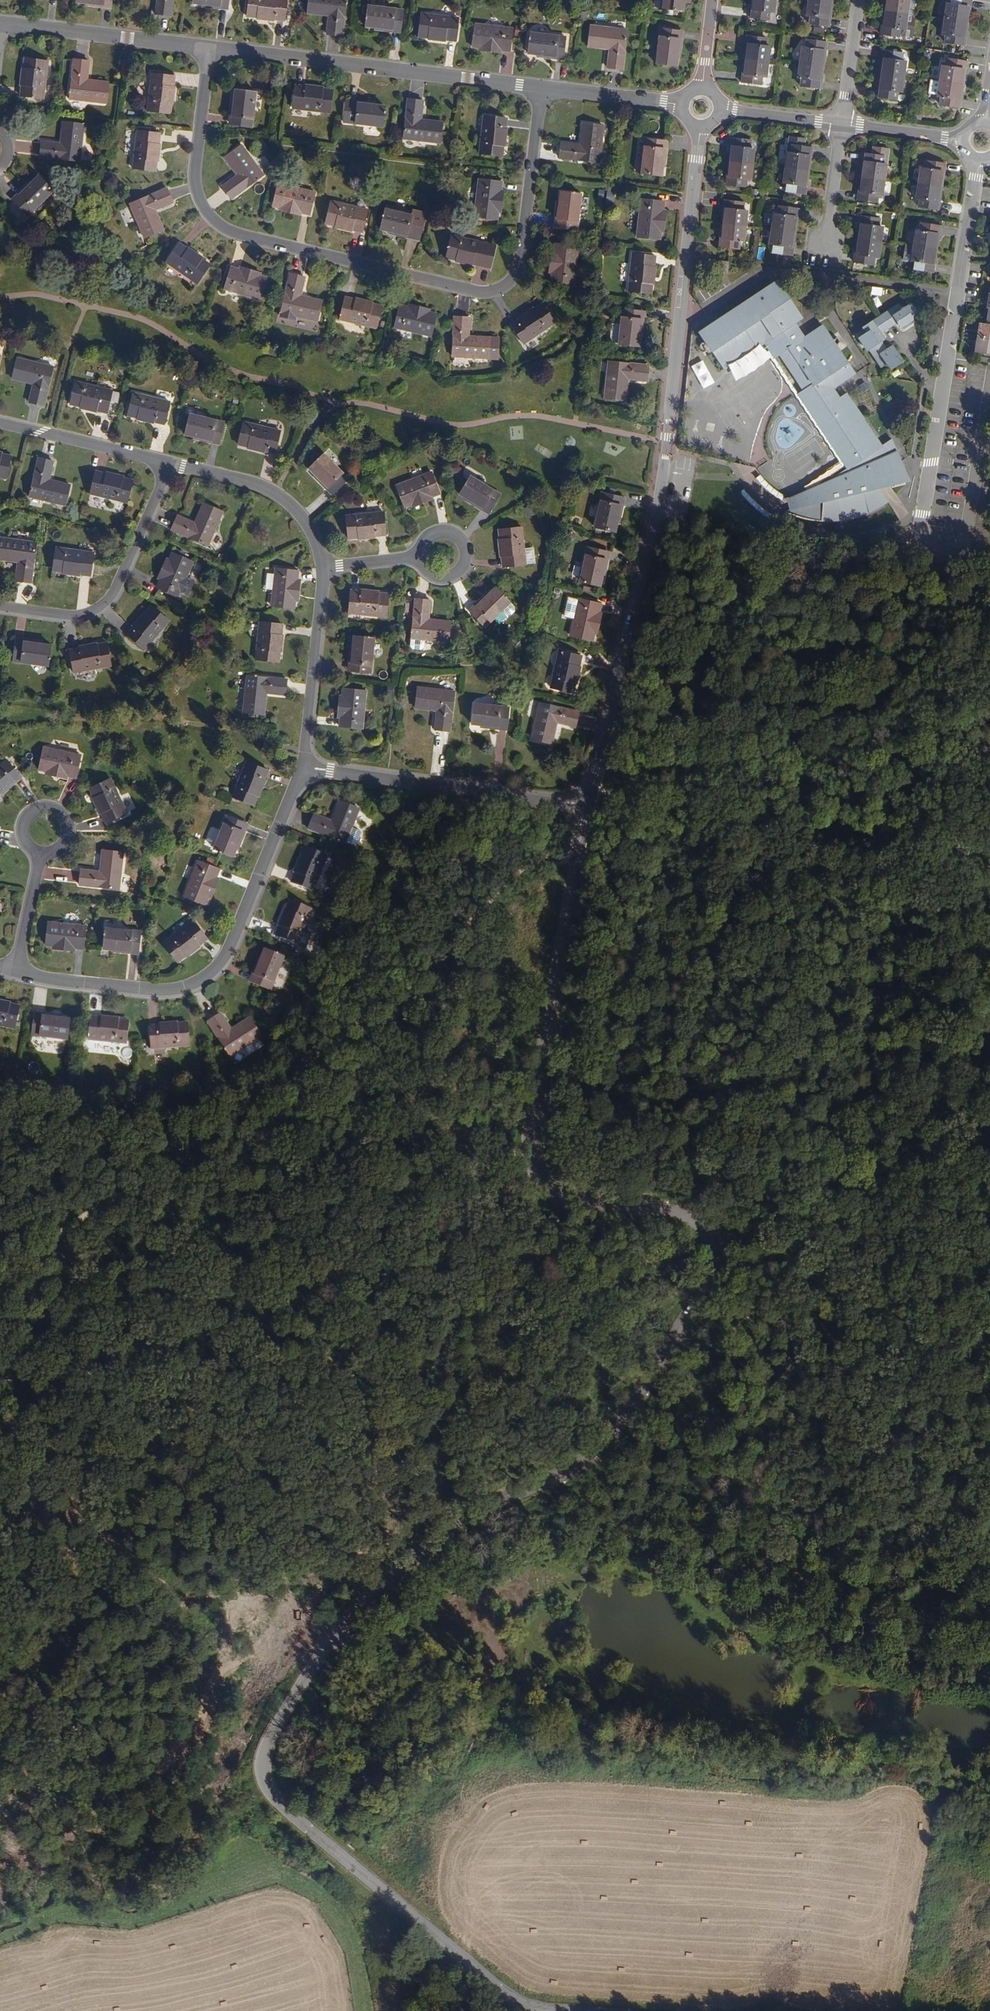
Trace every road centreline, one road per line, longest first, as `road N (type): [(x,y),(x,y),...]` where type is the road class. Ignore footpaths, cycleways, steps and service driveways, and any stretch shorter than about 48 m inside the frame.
road 1 (unclassified): [(343,1858),(287,1809),(267,1780),(271,1740),(322,1650),(415,1556),(599,1457),(630,1419),(717,1263),(718,1242),(699,1219),(550,1186),(533,1157),(590,810)]
road 2 (track): [(588,824),(515,874),(288,1080),(0,1265)]
road 3 (residential): [(209,50),(196,182),(217,222),(477,291),(500,290),(518,275),(541,87)]
road 4 (residential): [(701,129),(661,492),(594,795)]
road 5 (residential): [(981,161),(922,534),(965,533),(983,438)]
road 6 (track): [(989,1658),(852,1613),(816,1578),(773,1505),(754,1437),(705,1417),(630,1419)]
road 7 (residential): [(15,971),(180,992),(219,967),(308,769)]
road 8 (track): [(588,824),(672,806),(756,831),(989,870)]
road 9 (residential): [(541,87),(209,50)]
road 10 (residential): [(308,769),(590,810)]
road 11 (unclassified): [(343,1858),(530,2010)]
road 12 (track): [(705,1417),(744,1346),(757,1237),(718,1242)]
road 13 (residential): [(209,50),(2,24)]
road 14 (residential): [(308,769),(325,564)]
road 15 (residential): [(325,564),(304,519),(276,493),(172,464)]
road 16 (residential): [(172,464),(0,423)]
road 17 (residential): [(683,107),(541,87)]
road 18 (residential): [(0,608),(64,617),(102,609),(123,580)]
road 19 (residential): [(842,126),(859,0)]
road 20 (residential): [(825,251),(842,126)]
road 21 (residential): [(123,580),(172,464)]
road 22 (residential): [(963,140),(842,126)]
road 23 (residential): [(842,126),(723,110)]

